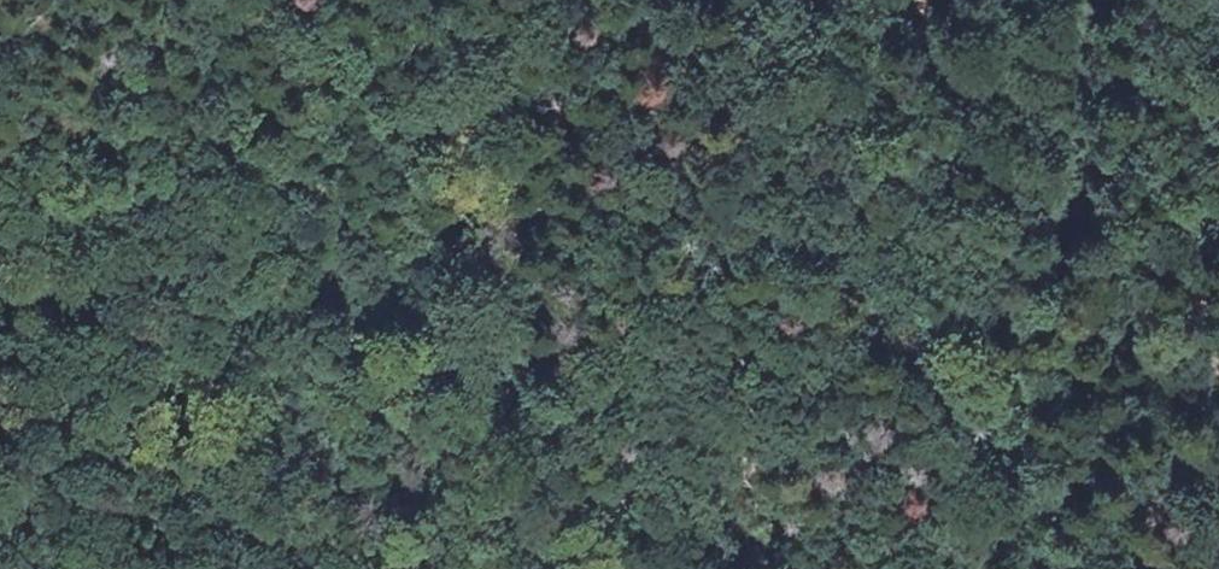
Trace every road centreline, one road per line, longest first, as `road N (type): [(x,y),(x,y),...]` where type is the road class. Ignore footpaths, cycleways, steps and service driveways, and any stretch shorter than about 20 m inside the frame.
road 1 (track): [(453,0),(480,86),(502,211),(514,484),(552,568)]

